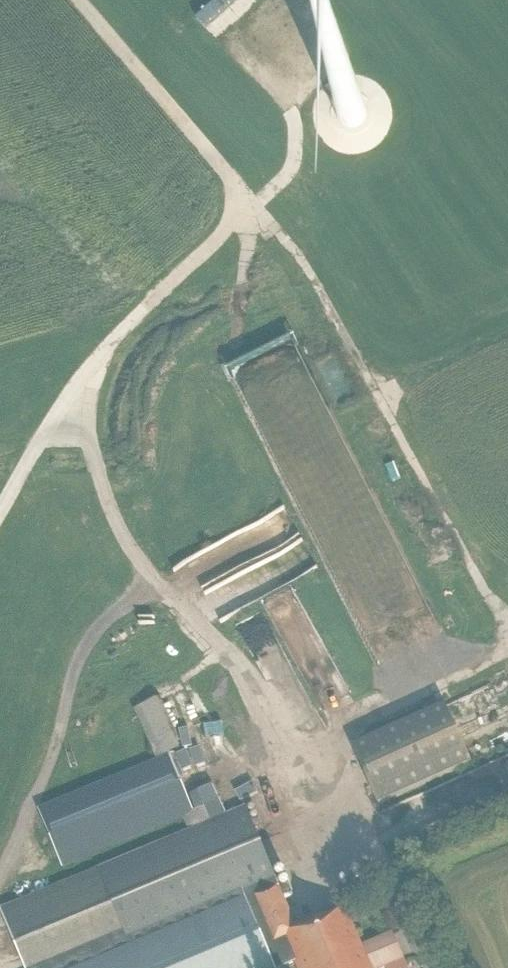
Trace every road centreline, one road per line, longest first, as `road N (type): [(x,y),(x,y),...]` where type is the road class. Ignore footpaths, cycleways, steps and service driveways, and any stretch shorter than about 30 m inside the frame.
road 1 (track): [(0,888),(59,741),(83,651),(157,581),(115,524),(88,444),(99,364),(128,313),(251,204)]
road 2 (track): [(251,204),(79,0)]
road 3 (track): [(383,402),(507,629)]
road 4 (track): [(251,204),(302,265),(383,402)]
road 5 (track): [(383,402),(507,339)]

